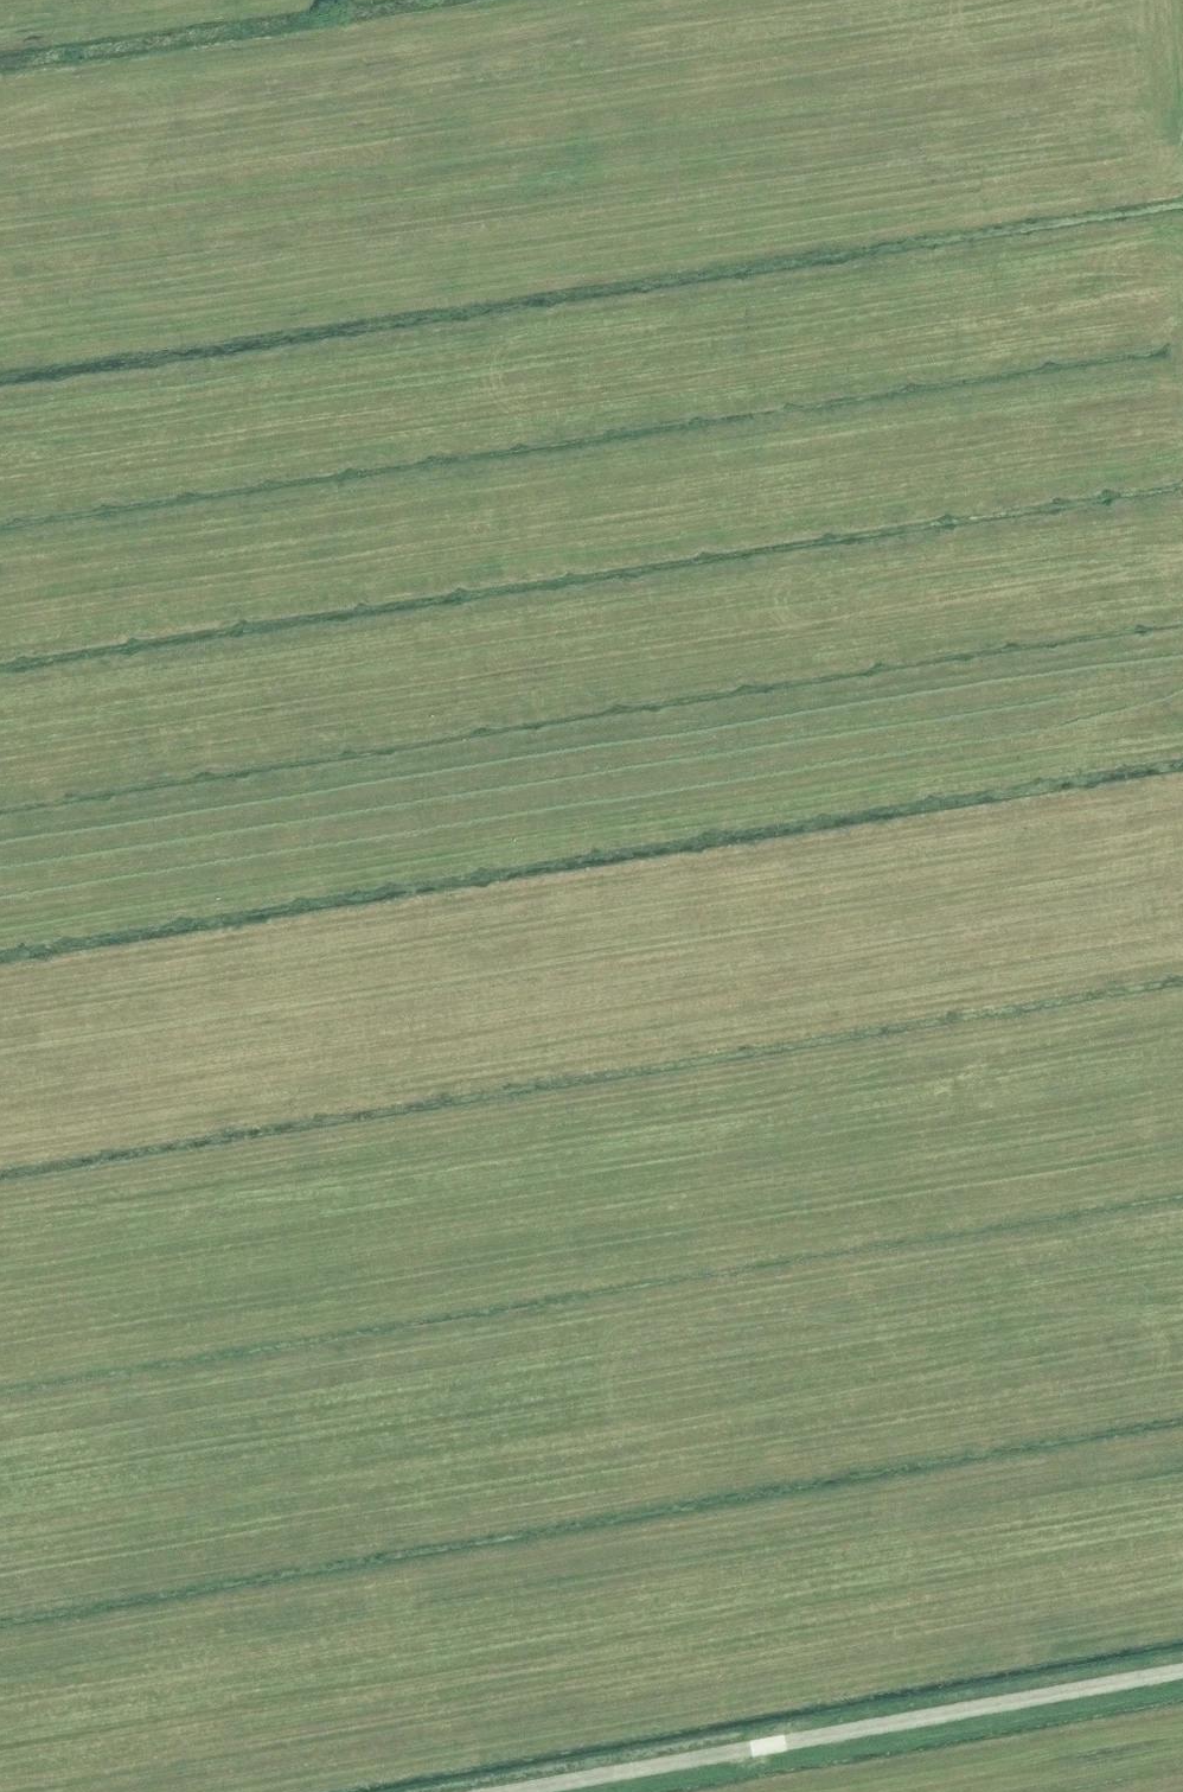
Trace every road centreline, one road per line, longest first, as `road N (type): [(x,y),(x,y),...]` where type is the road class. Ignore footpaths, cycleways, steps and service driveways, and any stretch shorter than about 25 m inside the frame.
road 1 (unclassified): [(505,1791),(1182,1670)]

